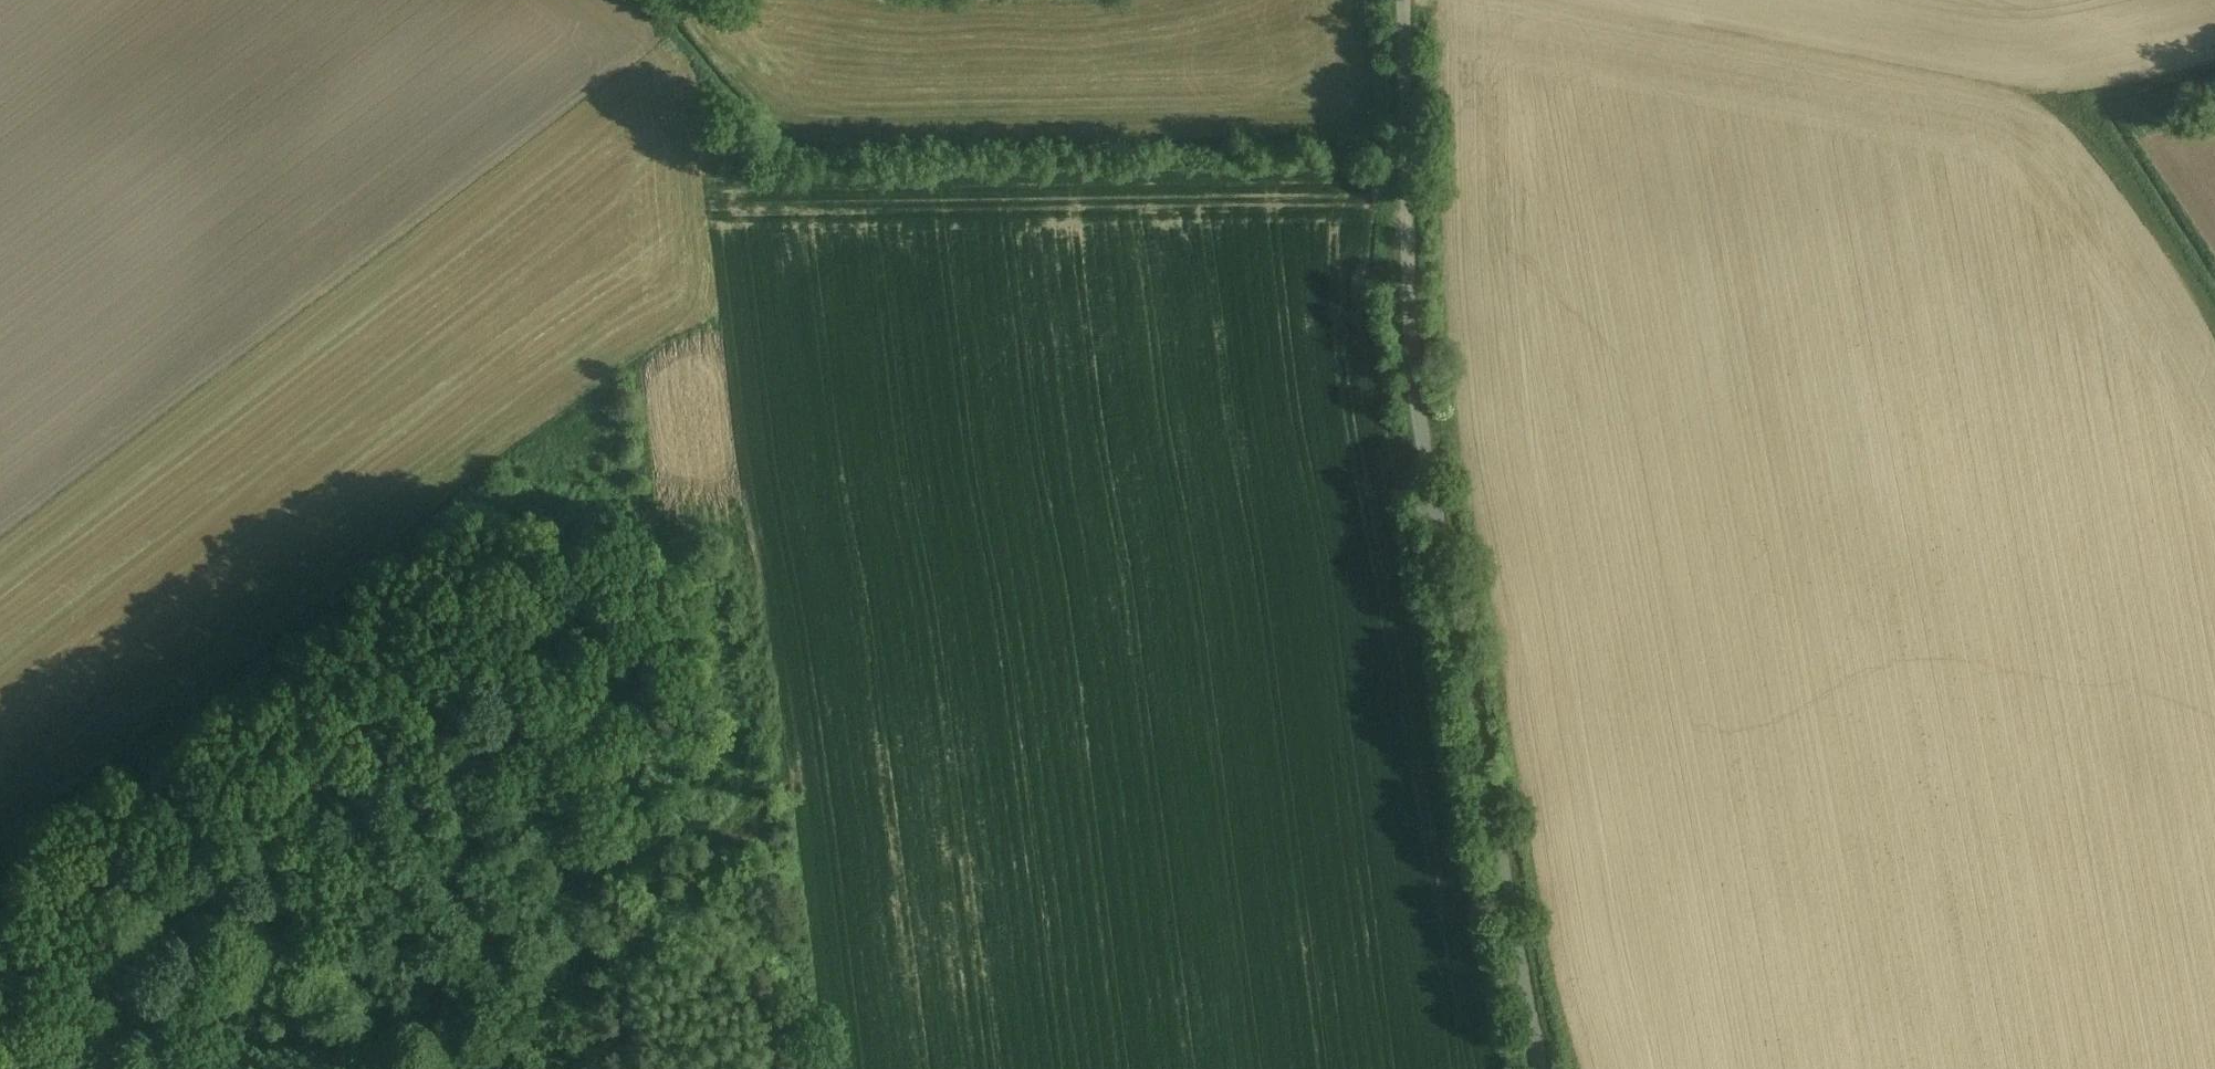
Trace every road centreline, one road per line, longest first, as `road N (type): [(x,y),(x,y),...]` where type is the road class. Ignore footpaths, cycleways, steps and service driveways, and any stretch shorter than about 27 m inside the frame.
road 1 (unclassified): [(1403,0),(1417,398),(1540,1068)]
road 2 (track): [(764,507),(849,1068)]
road 3 (track): [(475,1068),(802,747)]

